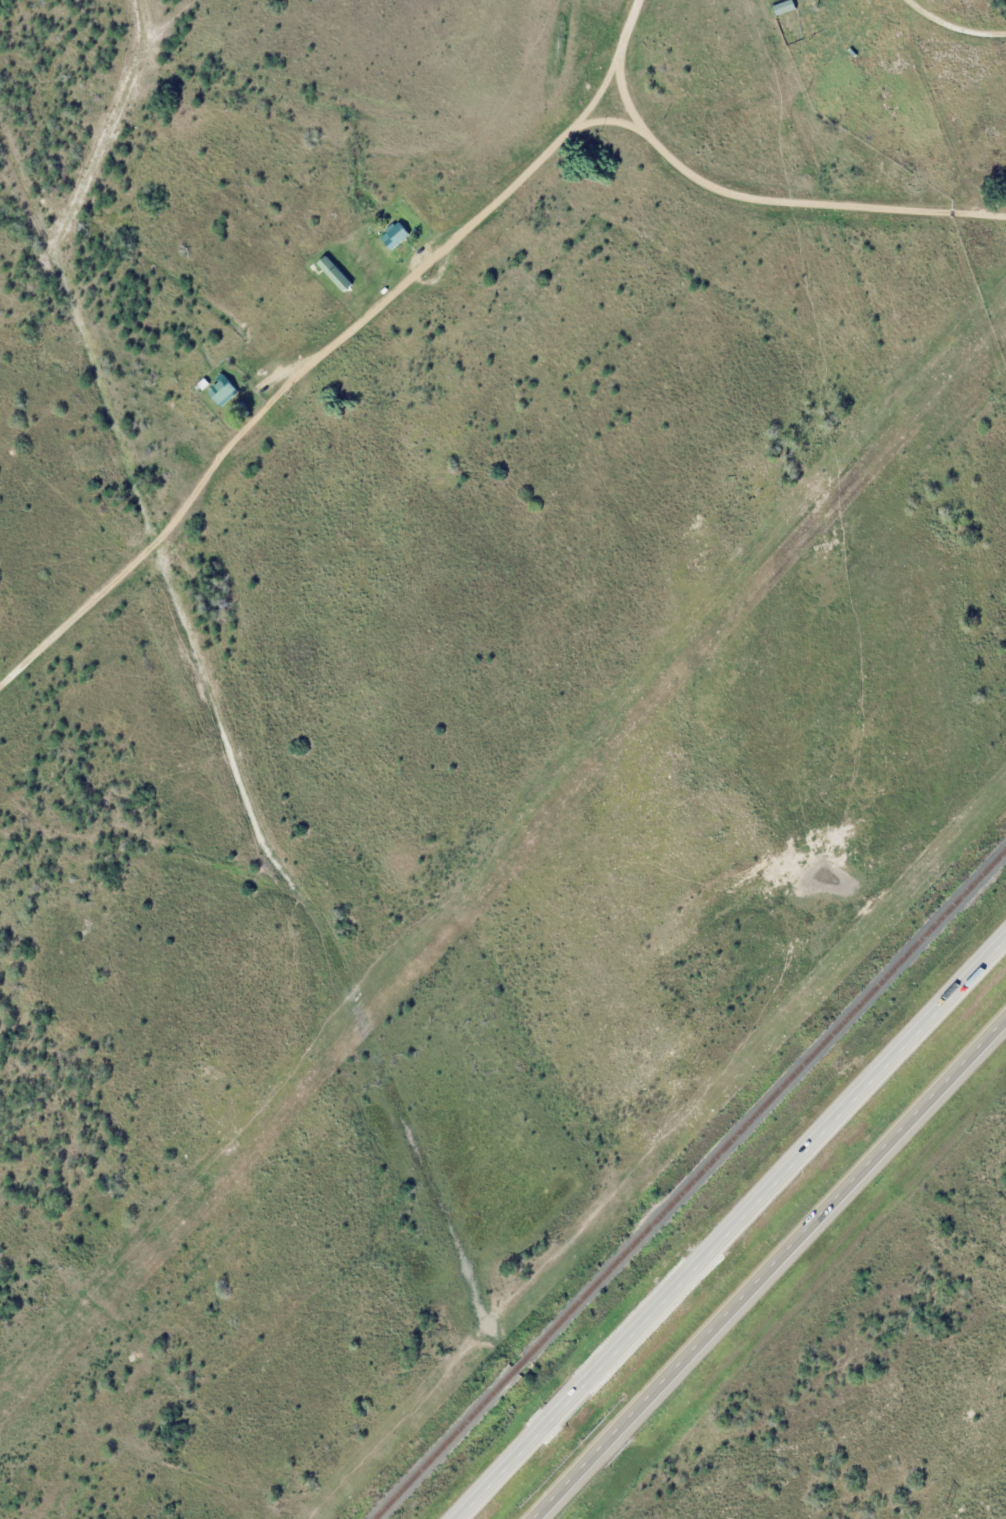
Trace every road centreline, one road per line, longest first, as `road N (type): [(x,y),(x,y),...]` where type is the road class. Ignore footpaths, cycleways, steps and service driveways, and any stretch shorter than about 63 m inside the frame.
road 1 (trunk): [(1005,943),(461,1518)]
road 2 (trunk): [(534,1518),(1005,1021)]
road 3 (residential): [(1005,217),(719,194),(603,103)]

